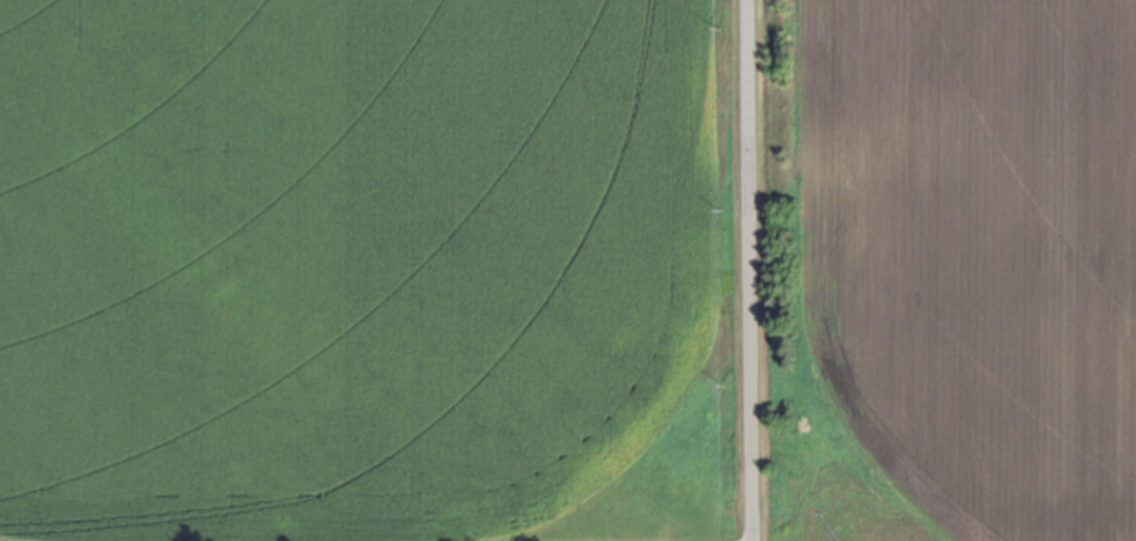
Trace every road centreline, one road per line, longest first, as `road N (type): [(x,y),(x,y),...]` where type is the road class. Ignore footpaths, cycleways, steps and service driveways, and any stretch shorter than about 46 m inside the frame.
road 1 (residential): [(760,540),(750,0)]

